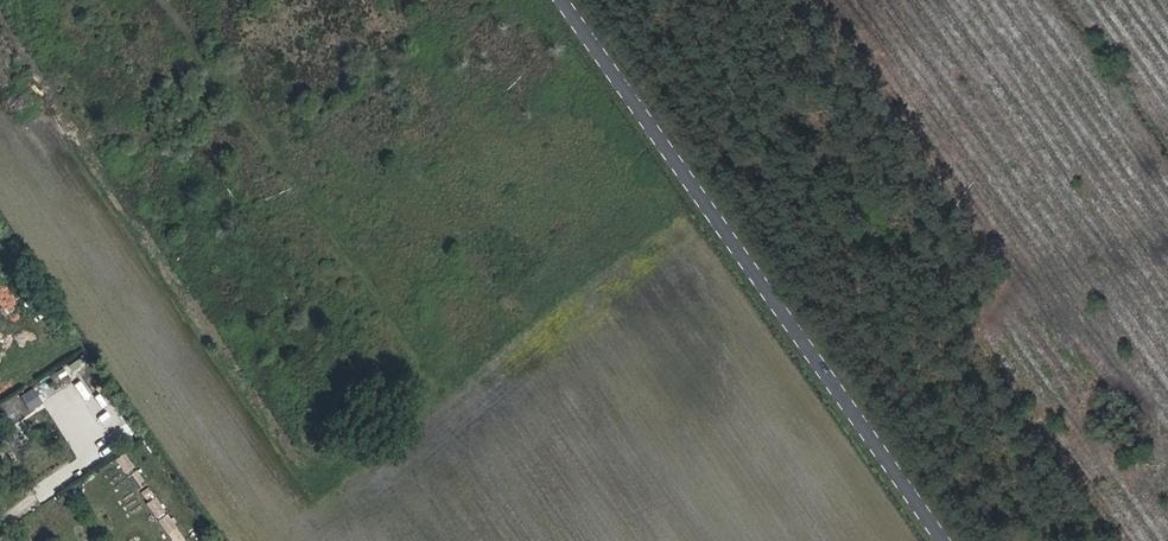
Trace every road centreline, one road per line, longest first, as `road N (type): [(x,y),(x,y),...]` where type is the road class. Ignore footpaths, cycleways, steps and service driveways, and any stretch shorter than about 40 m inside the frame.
road 1 (unclassified): [(561,0),(946,540)]

